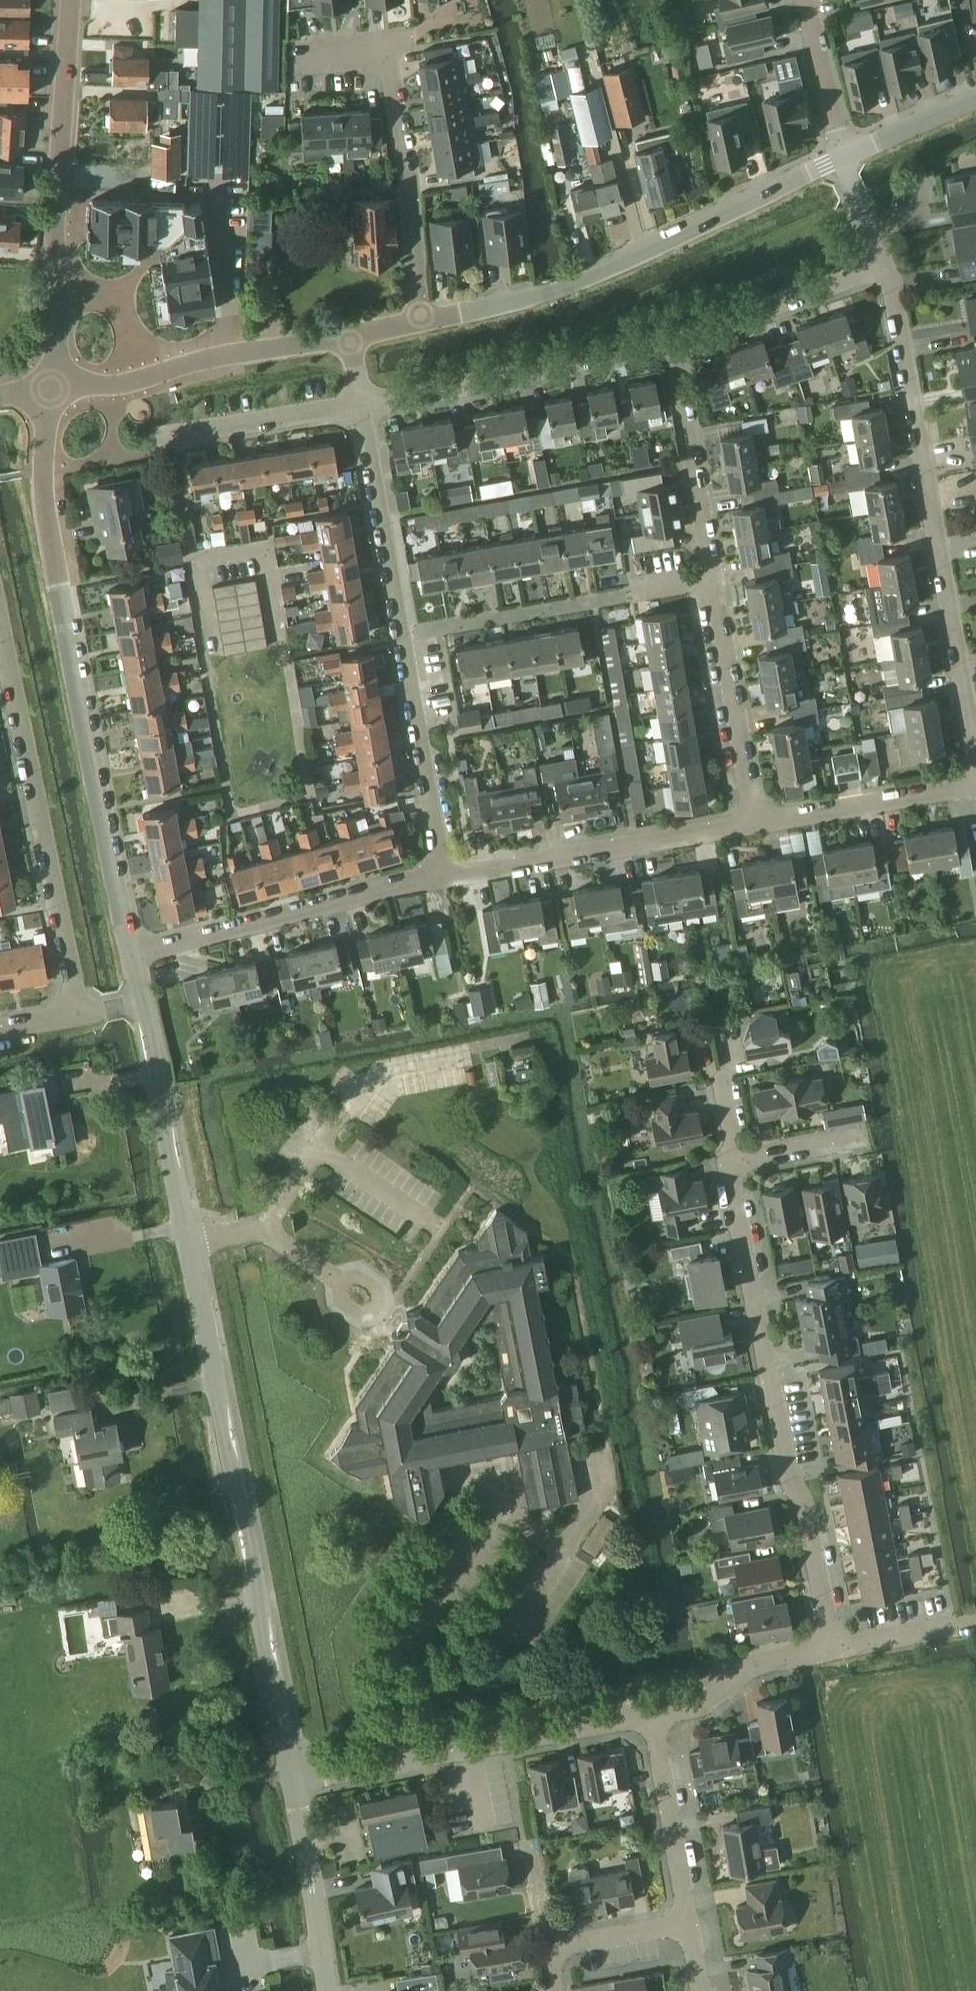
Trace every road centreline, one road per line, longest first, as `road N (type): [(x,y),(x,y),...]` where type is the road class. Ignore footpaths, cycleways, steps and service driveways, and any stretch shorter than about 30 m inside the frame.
road 1 (residential): [(127,955),(44,496),(52,389)]
road 2 (unclassified): [(293,1781),(188,1244)]
road 3 (residential): [(975,759),(885,264)]
road 4 (unclassified): [(834,1647),(807,1518),(790,1483),(730,1180),(736,1161)]
road 5 (tertiary): [(425,321),(575,284),(843,160)]
road 6 (tertiary): [(52,389),(66,0)]
road 7 (residential): [(76,1018),(0,650)]
road 8 (unclassified): [(425,321),(391,54),(290,61)]
road 9 (residential): [(538,1211),(301,1254),(266,1230),(188,1244)]
road 10 (residential): [(127,955),(444,875)]
road 11 (residential): [(359,407),(677,346)]
road 12 (residential): [(444,875),(756,821)]
road 13 (unclassified): [(404,634),(713,581)]
road 14 (residential): [(407,1760),(392,1656),(478,1527)]
road 15 (unclassified): [(407,1760),(653,1714)]
road 16 (tertiary): [(295,347),(196,362),(119,386),(52,389)]
road 17 (residential): [(404,634),(444,875)]
road 18 (unclassified): [(188,1244),(135,1006)]
road 19 (residential): [(756,821),(713,581)]
road 20 (residential): [(713,581),(677,346)]
road 21 (residential): [(359,407),(404,634)]
road 22 (residential): [(677,346),(885,264)]
road 23 (residential): [(756,821),(975,787)]
road 24 (unclassified): [(684,1928),(653,1714)]
road 25 (unclassified): [(328,1990),(293,1781)]
road 26 (unclassified): [(653,1714),(702,1705),(755,1664),(834,1647)]
road 27 (residential): [(173,434),(359,407)]
road 28 (residential): [(843,160),(803,0)]
road 29 (tertiary): [(843,160),(975,99)]
road 30 (unclassified): [(549,1952),(684,1928)]
road 31 (unclassified): [(736,1161),(862,1138)]

